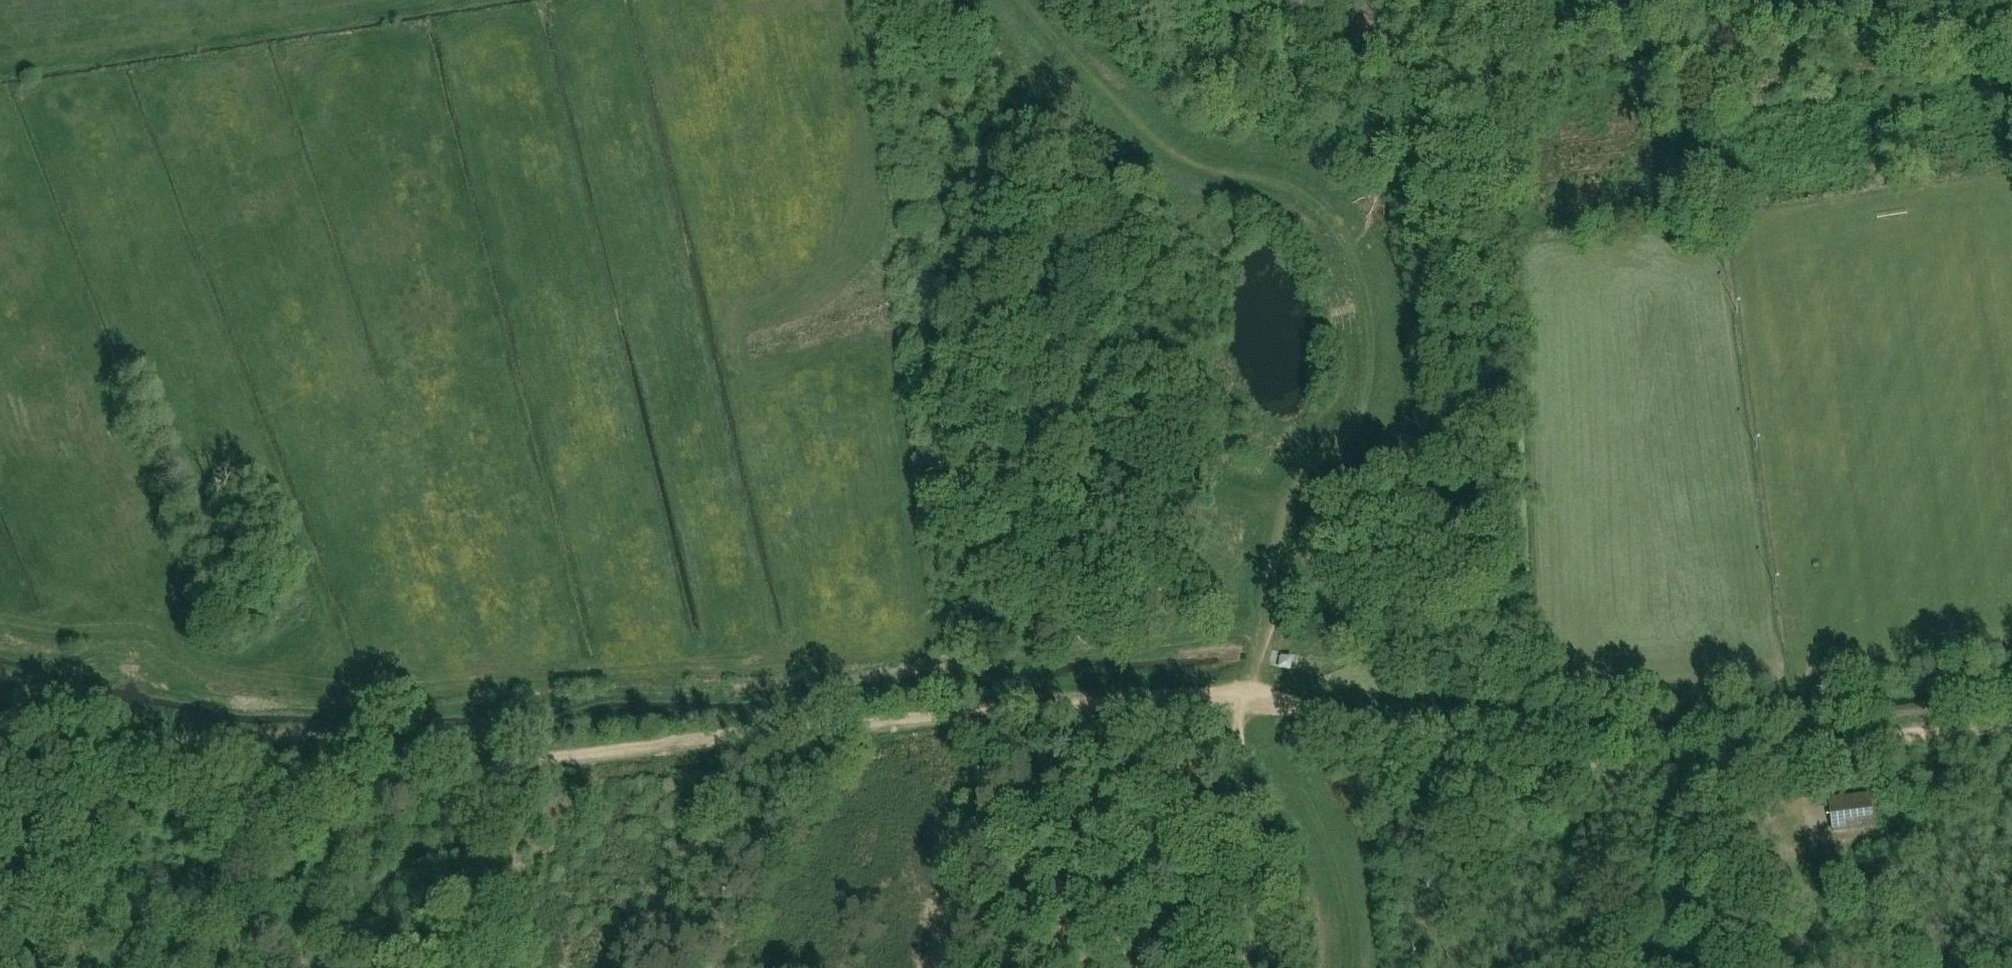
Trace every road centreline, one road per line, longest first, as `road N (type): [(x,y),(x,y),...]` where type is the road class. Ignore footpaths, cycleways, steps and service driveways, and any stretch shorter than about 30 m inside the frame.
road 1 (track): [(0,815),(753,733),(1110,701),(1248,697)]
road 2 (track): [(1264,622),(1292,497),(1376,409),(1377,314),(1354,250),(1303,189),(1216,171),(1166,150),(1028,0)]
road 3 (track): [(2011,720),(1768,751),(1575,763),(1248,697)]
road 4 (track): [(1243,967),(1239,724),(1248,697)]

